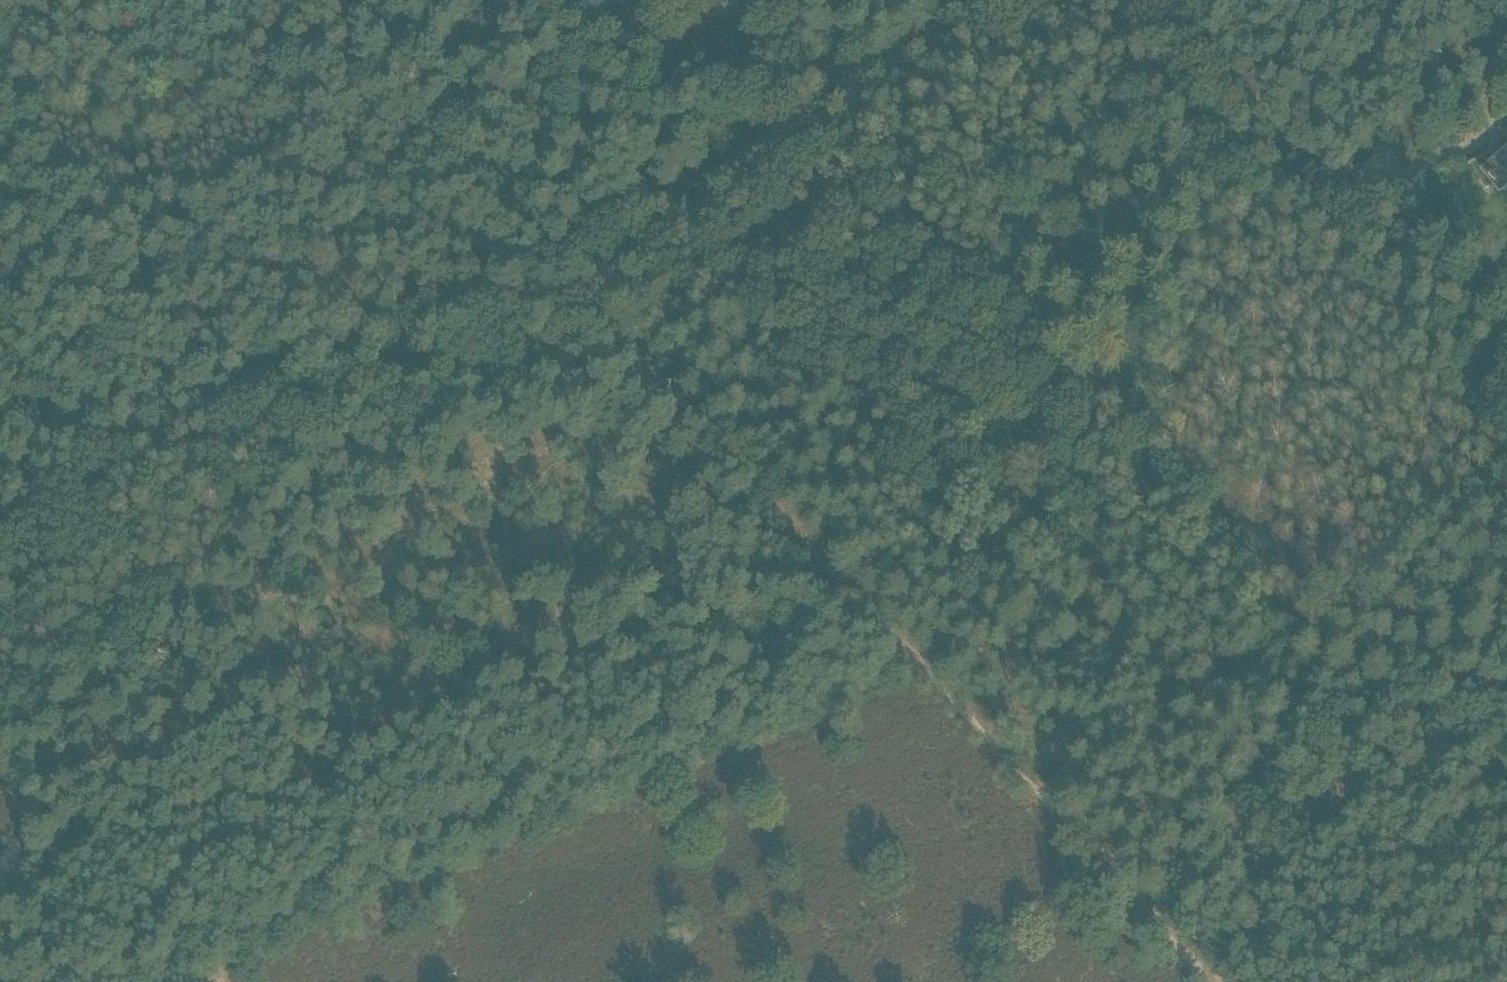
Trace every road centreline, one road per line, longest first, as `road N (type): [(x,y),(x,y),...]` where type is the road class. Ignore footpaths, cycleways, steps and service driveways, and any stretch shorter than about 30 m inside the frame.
road 1 (unclassified): [(0,531),(295,417),(589,290),(628,252),(976,0)]
road 2 (unclassified): [(1506,393),(1162,0)]
road 3 (track): [(1215,981),(861,602)]
road 4 (track): [(589,290),(861,602)]

